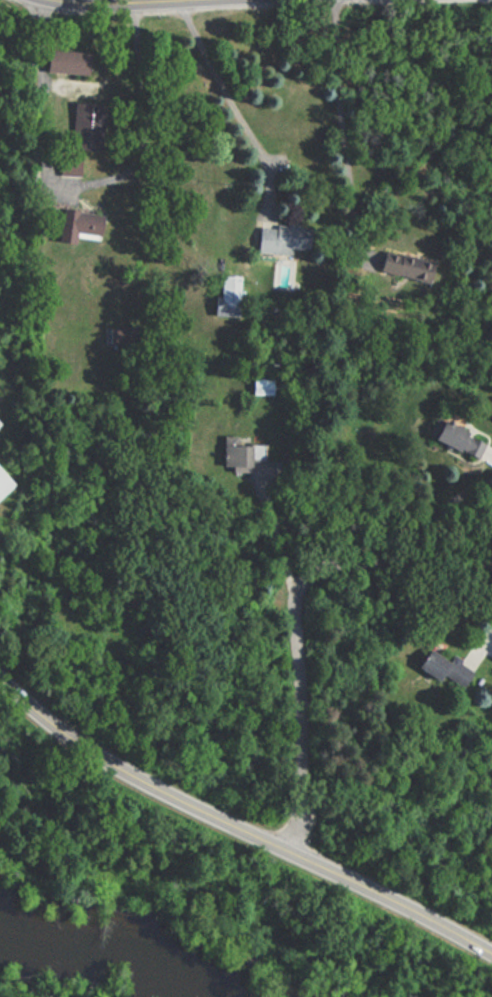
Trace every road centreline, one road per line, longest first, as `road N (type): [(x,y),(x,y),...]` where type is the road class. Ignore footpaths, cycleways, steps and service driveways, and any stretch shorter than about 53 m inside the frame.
road 1 (tertiary): [(491,948),(96,752),(0,676)]
road 2 (residential): [(289,849),(306,743),(301,593),(319,571),(340,563),(491,562)]

